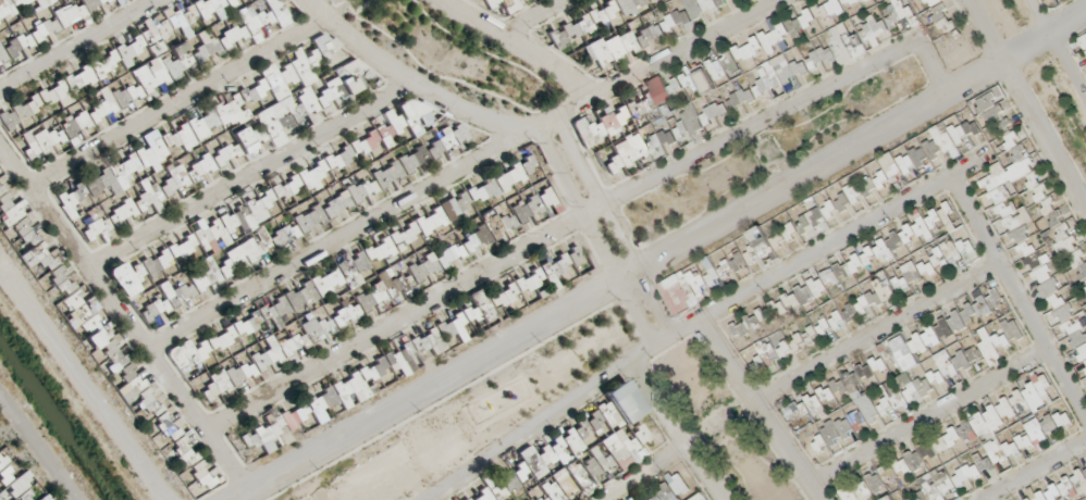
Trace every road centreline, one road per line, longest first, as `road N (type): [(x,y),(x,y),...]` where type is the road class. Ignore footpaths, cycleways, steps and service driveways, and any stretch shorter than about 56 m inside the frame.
road 1 (residential): [(237,499),(1085,13)]
road 2 (residential): [(209,430),(899,50)]
road 3 (residential): [(150,349),(519,137),(783,0)]
road 4 (residential): [(430,499),(676,336),(986,162)]
road 5 (residential): [(95,270),(418,87)]
road 6 (residential): [(326,17),(35,187)]
road 7 (residential): [(950,182),(1085,427)]
road 8 (residential): [(996,265),(755,401)]
road 9 (residential): [(811,487),(1042,351)]
road 10 (residential): [(538,127),(656,349)]
road 11 (residential): [(312,0),(418,87),(519,137)]
road 12 (residential): [(676,336),(556,117)]
road 13 (residential): [(964,0),(1085,213)]
road 14 (residential): [(703,320),(820,499)]
road 15 (residential): [(597,97),(448,0)]
road 16 (residential): [(632,364),(721,499)]
road 17 (residential): [(978,499),(1085,440)]

